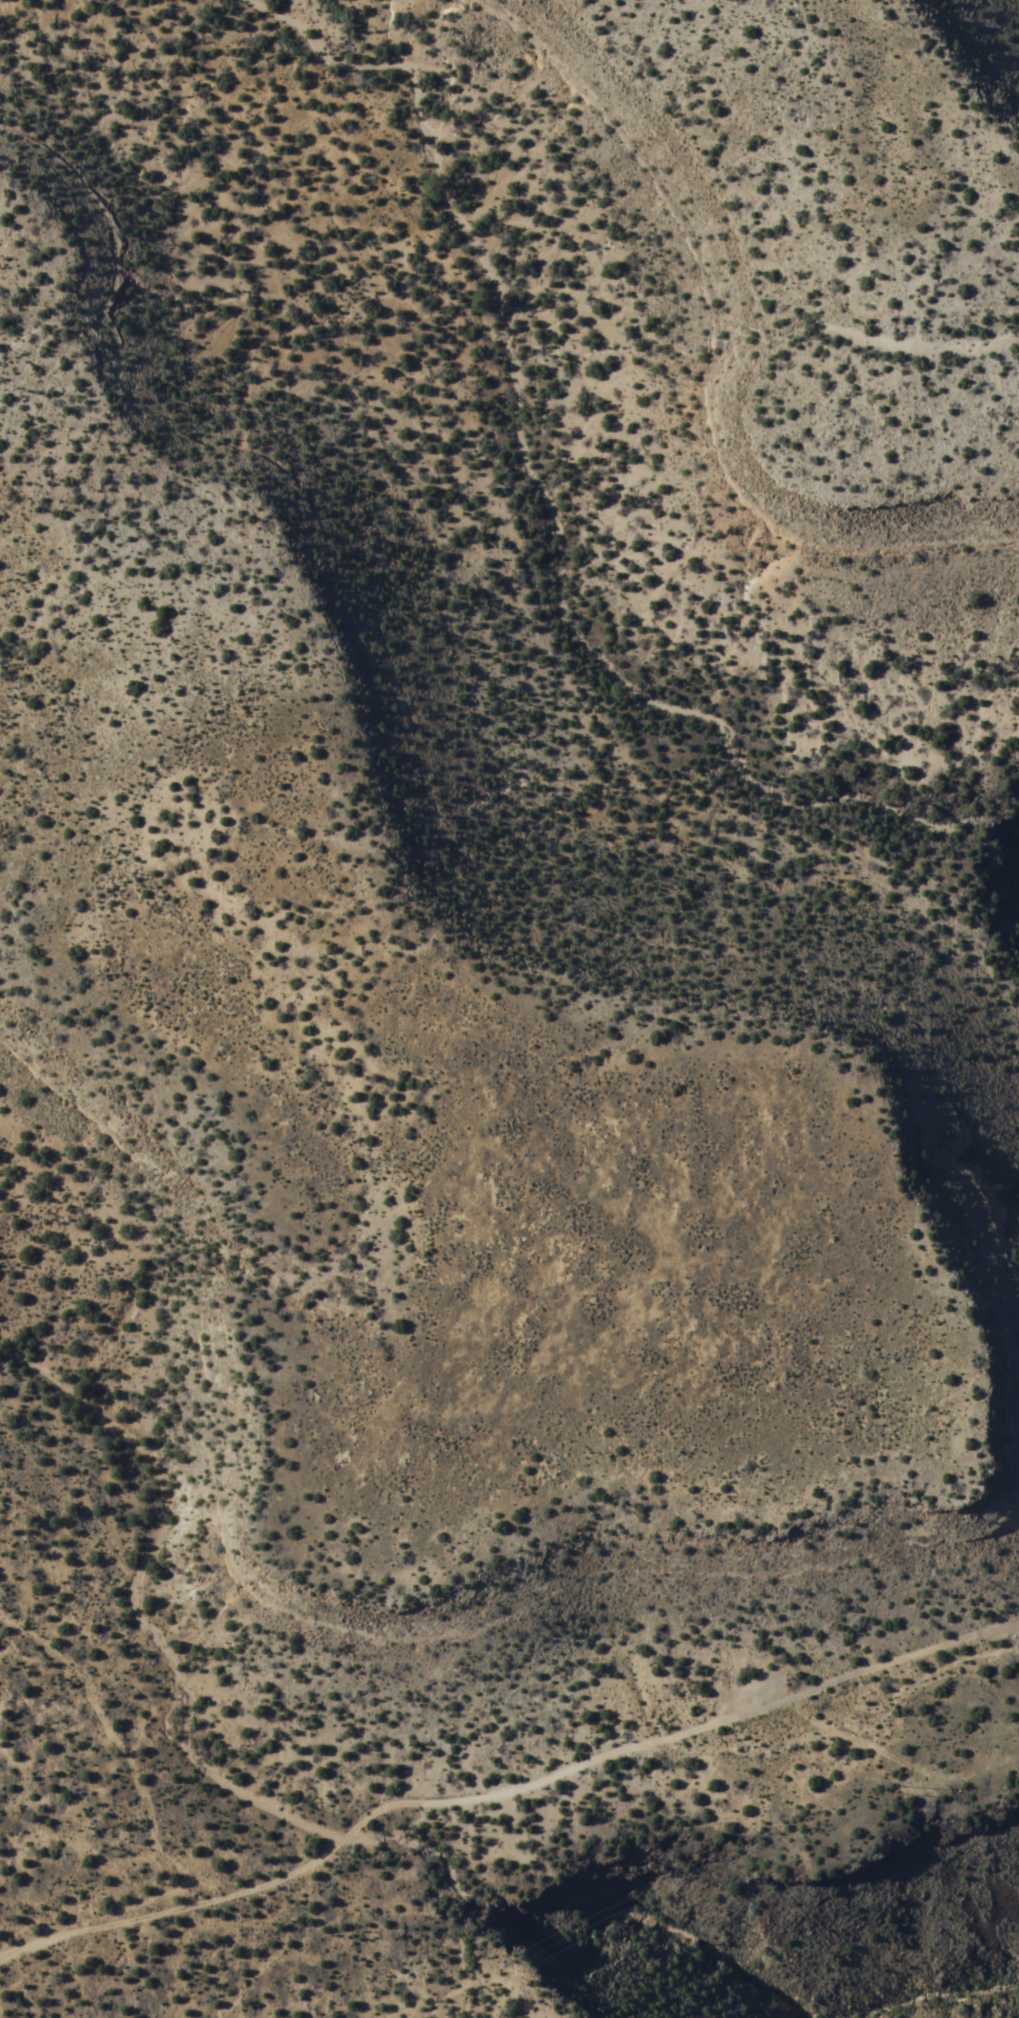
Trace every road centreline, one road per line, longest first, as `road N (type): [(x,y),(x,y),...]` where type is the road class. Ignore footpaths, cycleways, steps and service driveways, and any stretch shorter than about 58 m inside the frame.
road 1 (track): [(0,1960),(299,1872),(376,1809),(490,1791),(792,1702),(957,1640),(1018,1628)]

